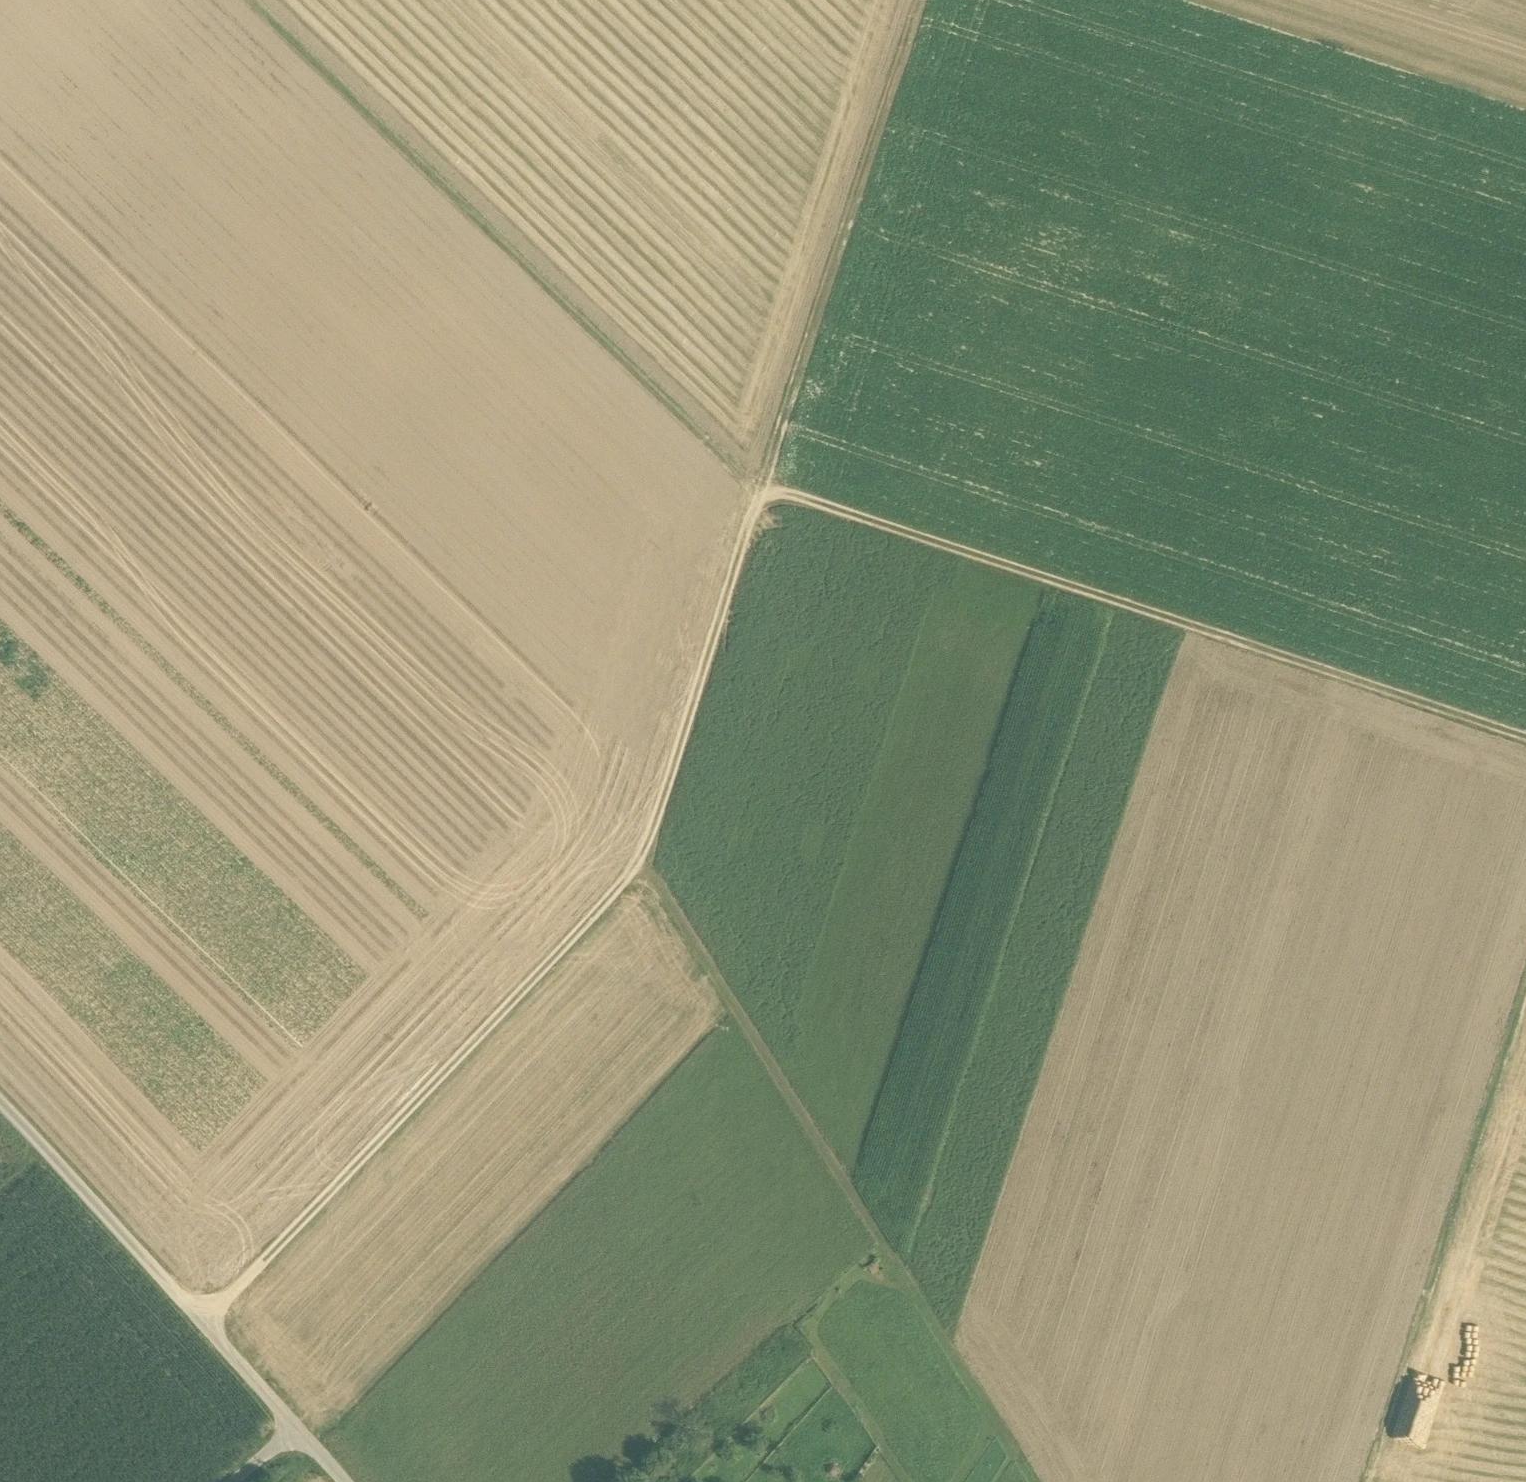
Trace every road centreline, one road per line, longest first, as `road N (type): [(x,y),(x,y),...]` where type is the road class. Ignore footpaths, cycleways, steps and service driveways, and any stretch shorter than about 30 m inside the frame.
road 1 (track): [(204,1324),(640,867),(765,487)]
road 2 (track): [(1525,738),(765,487)]
road 3 (track): [(761,497),(249,0)]
road 4 (track): [(640,867),(955,1360)]
road 5 (track): [(1525,978),(1361,1481)]
road 6 (track): [(922,0),(765,487)]
road 7 (unclassified): [(343,1481),(0,1103)]
road 8 (track): [(1033,1481),(955,1360)]

